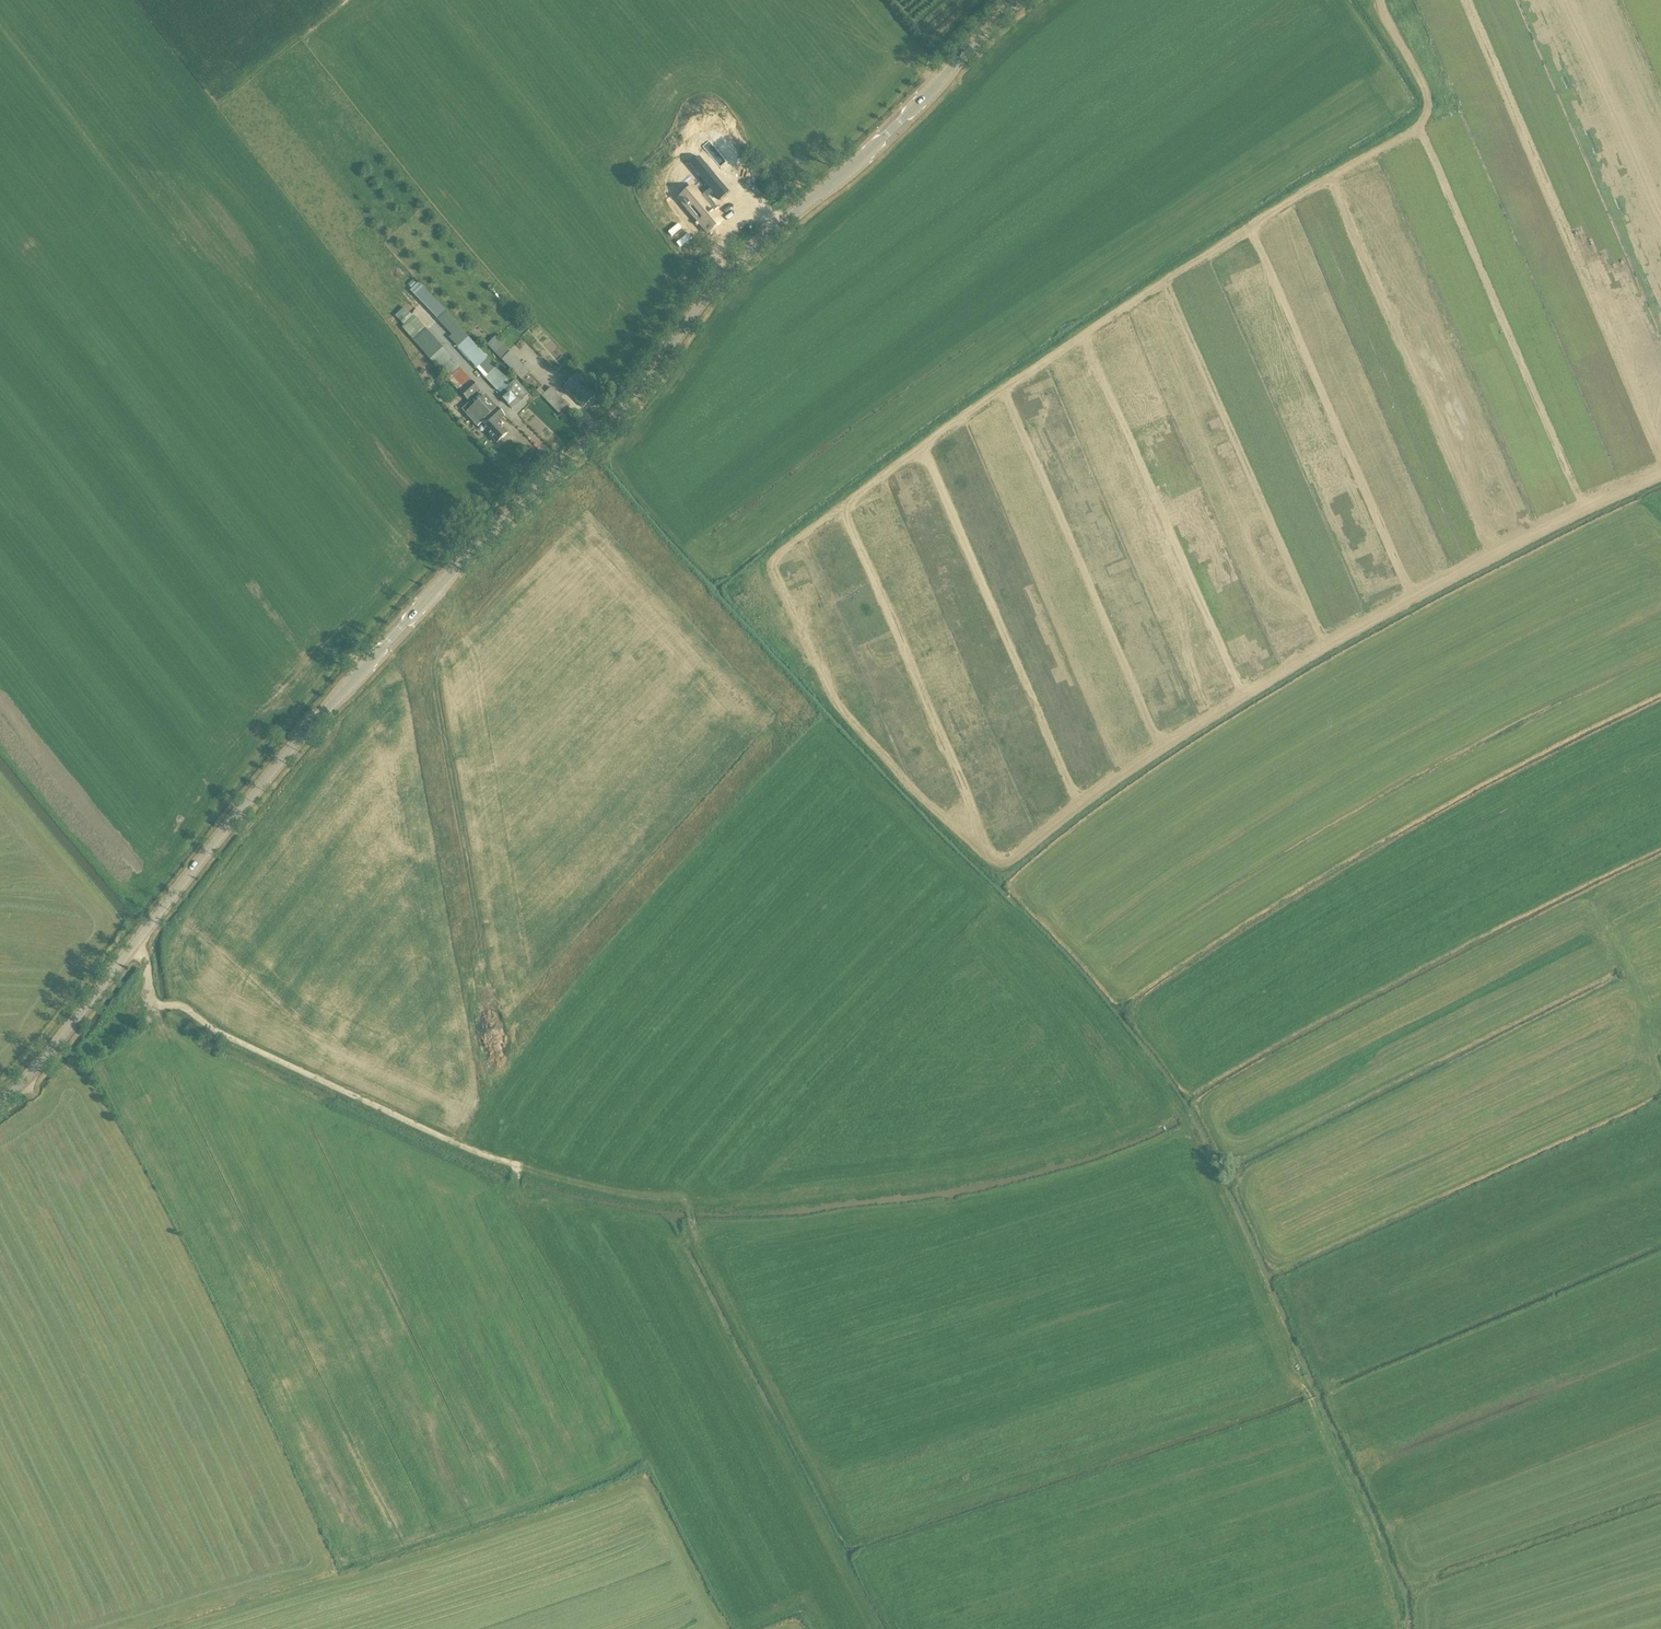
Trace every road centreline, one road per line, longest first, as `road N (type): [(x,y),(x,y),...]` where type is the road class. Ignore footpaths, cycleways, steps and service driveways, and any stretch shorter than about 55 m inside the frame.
road 1 (secondary): [(133,946),(344,688),(620,408),(732,267),(867,153),(1016,0)]
road 2 (track): [(133,946),(147,963),(157,1005),(181,1007),(226,1037),(514,1164),(517,1174)]
road 3 (secondary): [(133,946),(42,1061),(0,1101)]

